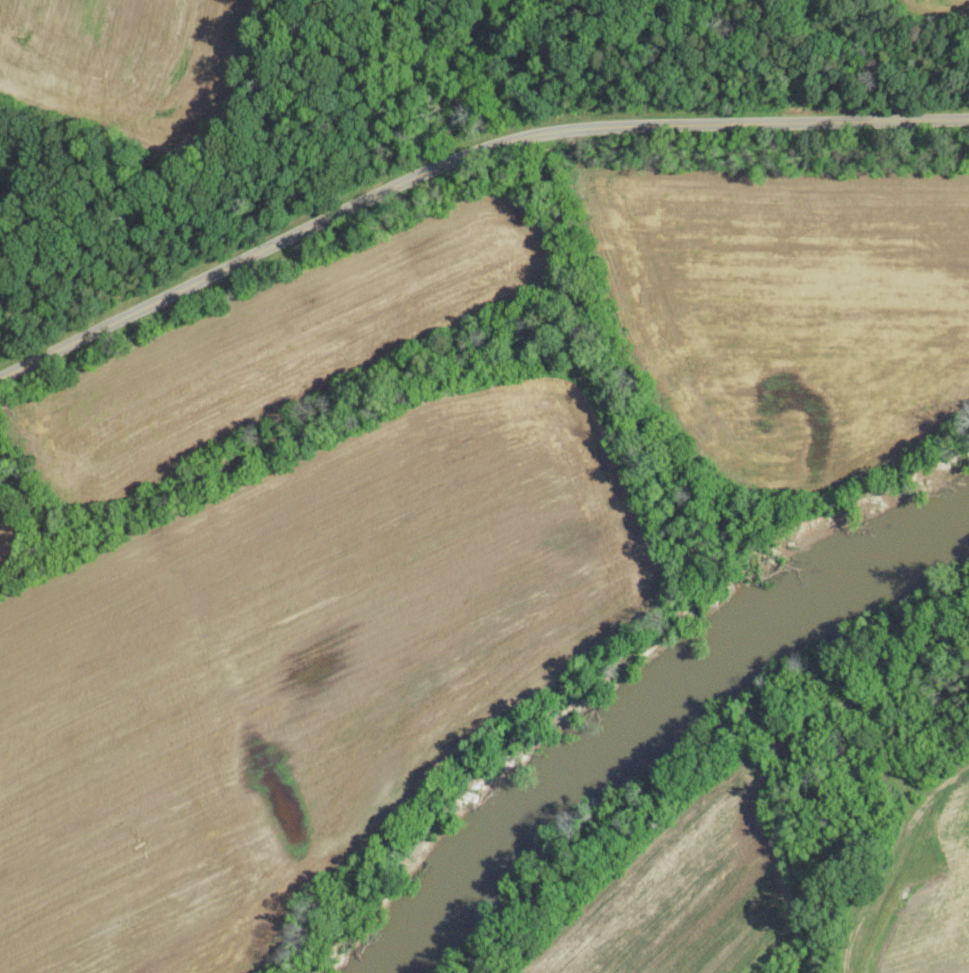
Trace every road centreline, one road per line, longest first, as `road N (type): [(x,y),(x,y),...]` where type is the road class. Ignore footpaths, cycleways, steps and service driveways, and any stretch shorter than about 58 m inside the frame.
road 1 (tertiary): [(968,119),(687,124),(516,137),(410,176),(0,376)]

